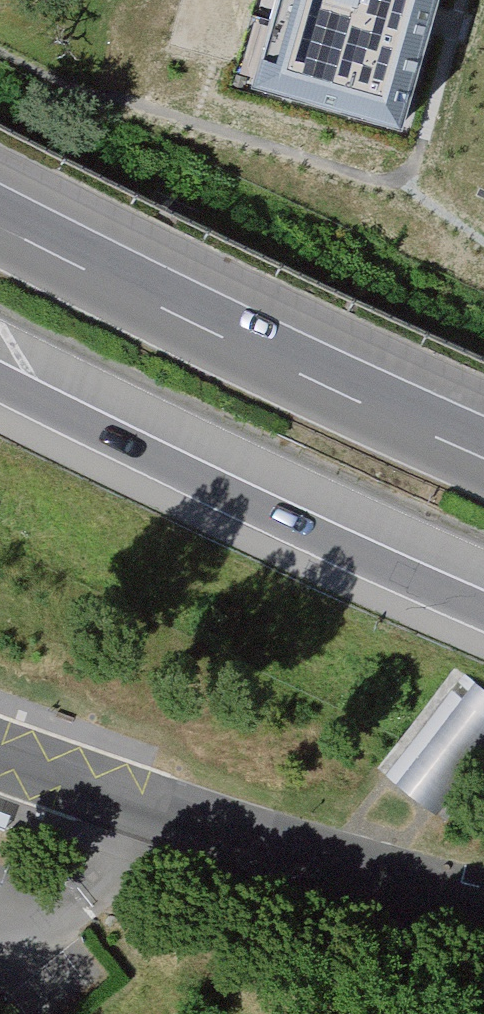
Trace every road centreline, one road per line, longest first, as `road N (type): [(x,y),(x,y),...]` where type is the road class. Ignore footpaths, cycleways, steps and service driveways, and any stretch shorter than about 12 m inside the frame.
road 1 (motorway): [(483,457),(0,225)]
road 2 (motorway): [(0,365),(483,592)]
road 3 (unclassified): [(483,902),(162,811),(0,755)]

